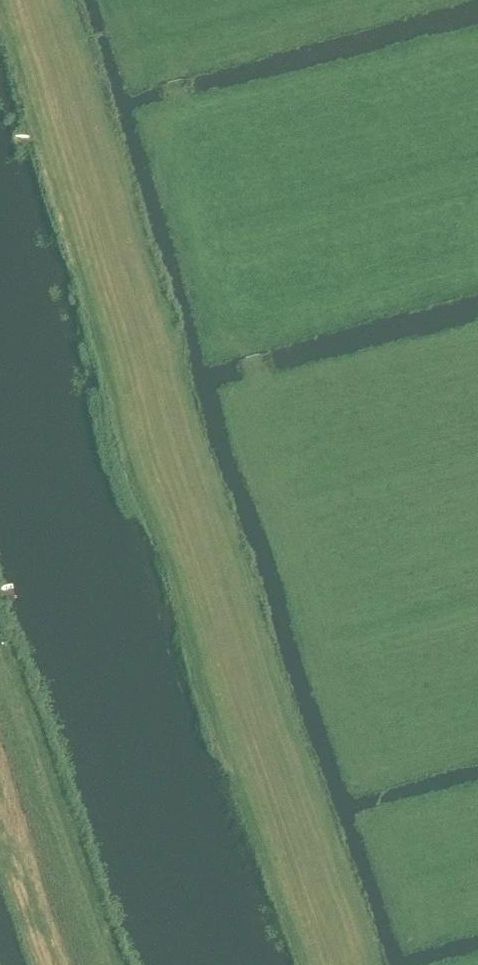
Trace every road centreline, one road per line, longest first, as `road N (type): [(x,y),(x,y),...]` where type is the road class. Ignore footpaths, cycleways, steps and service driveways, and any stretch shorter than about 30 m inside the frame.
road 1 (track): [(108,964),(0,650)]

